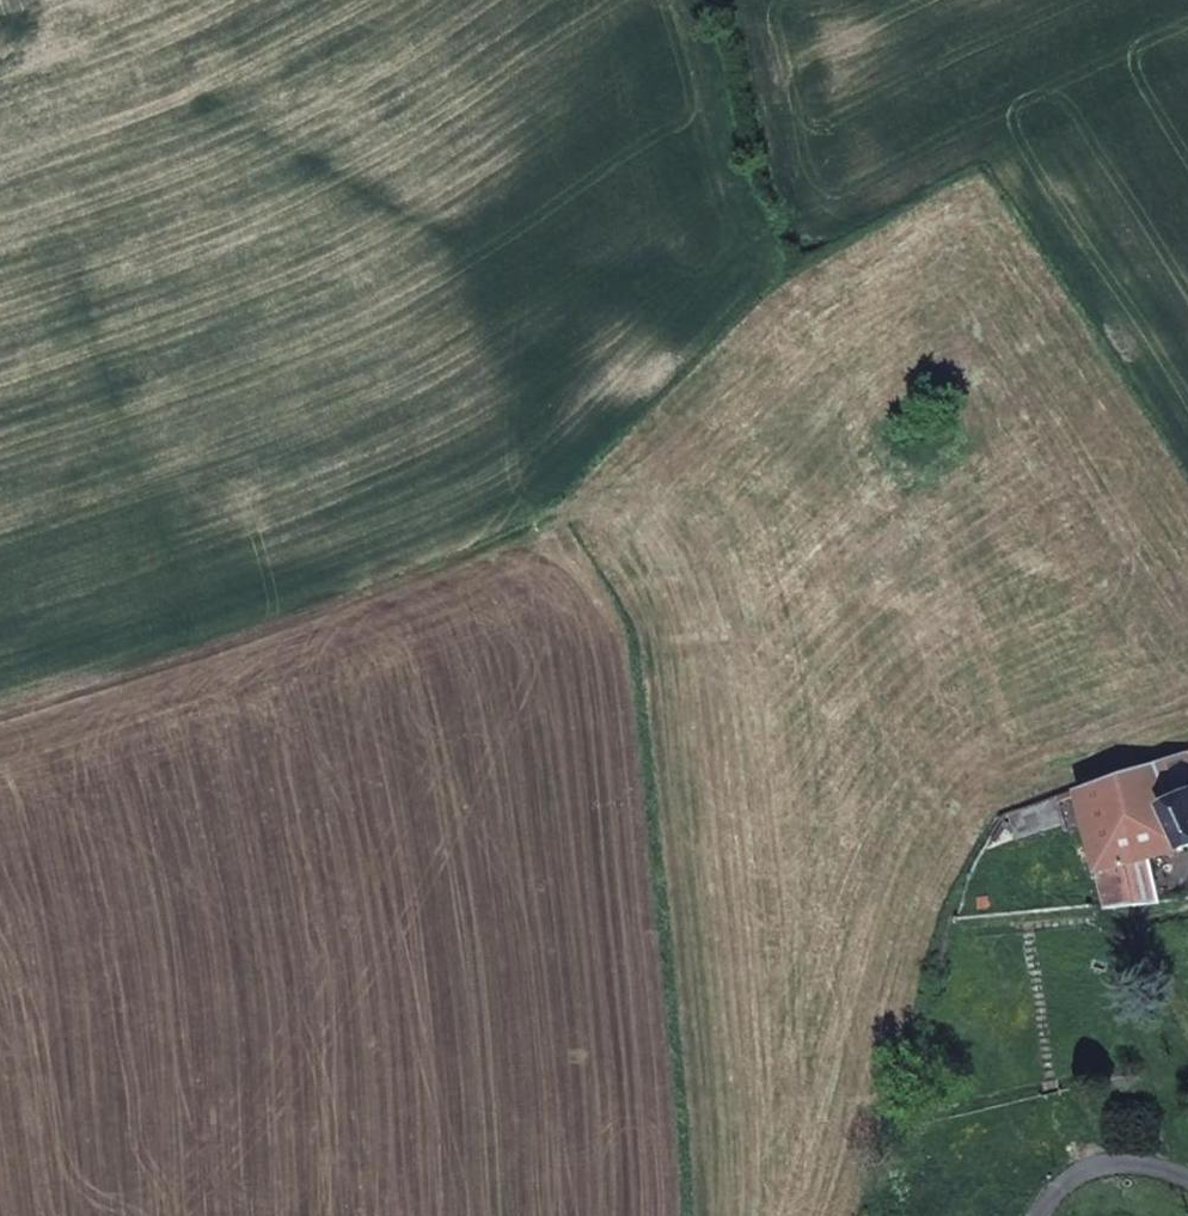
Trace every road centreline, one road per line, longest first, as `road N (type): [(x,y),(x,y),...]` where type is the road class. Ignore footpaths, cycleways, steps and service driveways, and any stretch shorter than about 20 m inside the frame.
road 1 (track): [(0,712),(271,629),(521,527)]
road 2 (unclassified): [(1187,1179),(1151,1162),(1098,1172),(1053,1200),(1044,1215)]

